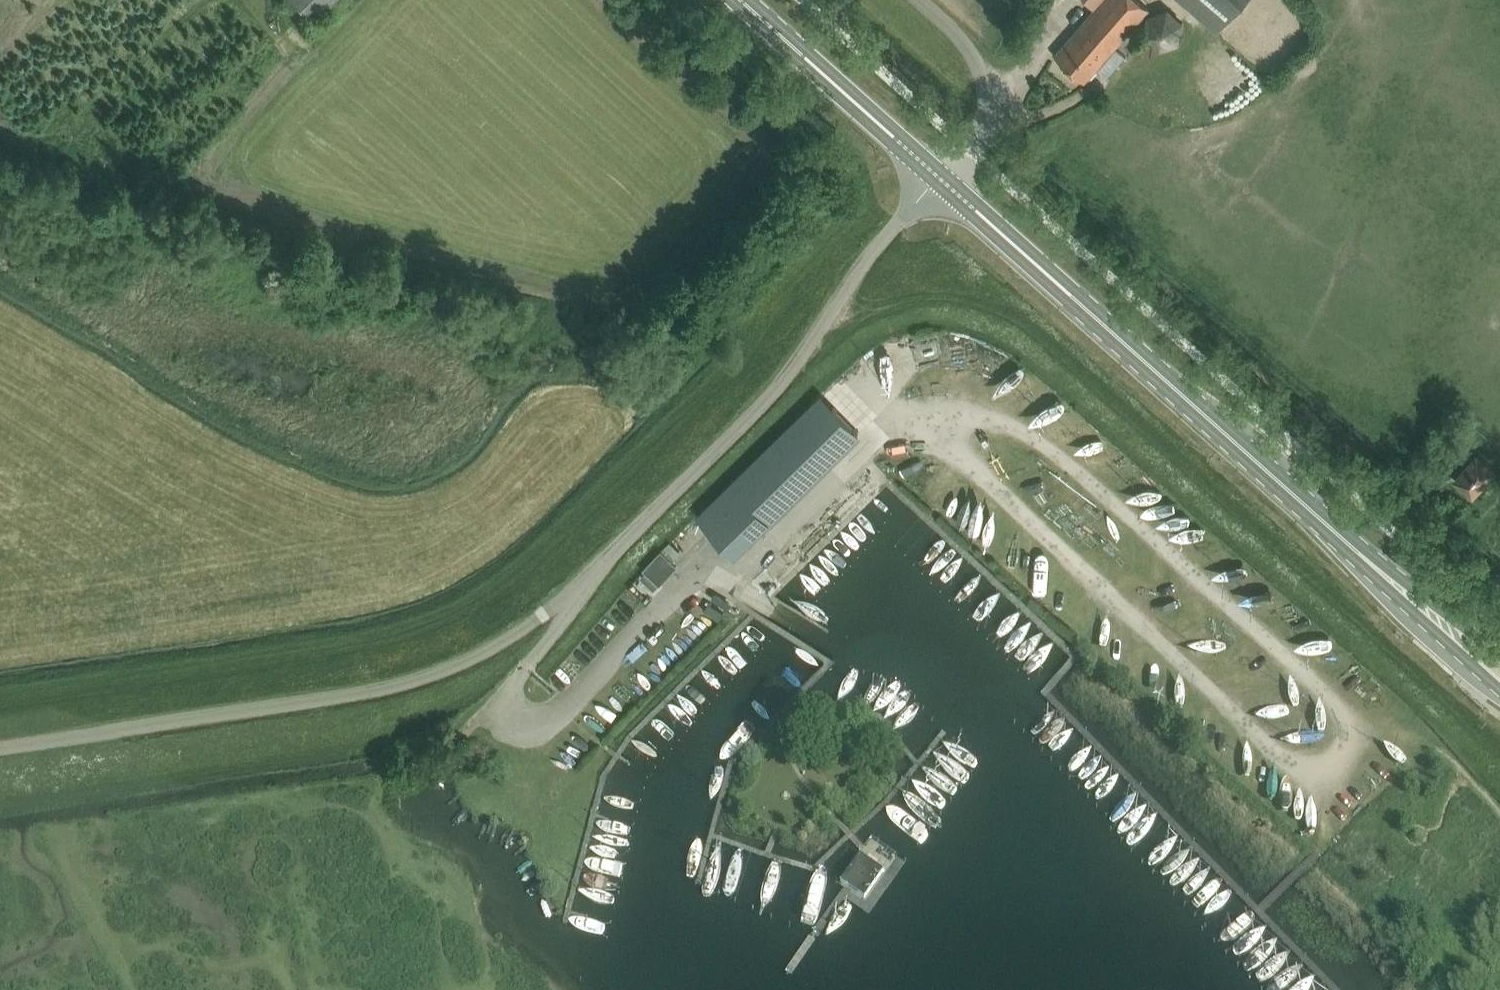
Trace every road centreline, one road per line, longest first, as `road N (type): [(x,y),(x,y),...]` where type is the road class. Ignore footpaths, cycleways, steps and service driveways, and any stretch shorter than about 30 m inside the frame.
road 1 (unclassified): [(939,178),(868,256),(770,398),(593,575),(516,635),(474,660),(380,690),(0,748)]
road 2 (secondary): [(1356,552),(939,178)]
road 3 (secondary): [(939,178),(738,0)]
road 4 (secondary): [(1356,552),(1358,564),(1499,692)]
road 5 (secondary): [(1499,657),(1369,553),(1356,552)]

